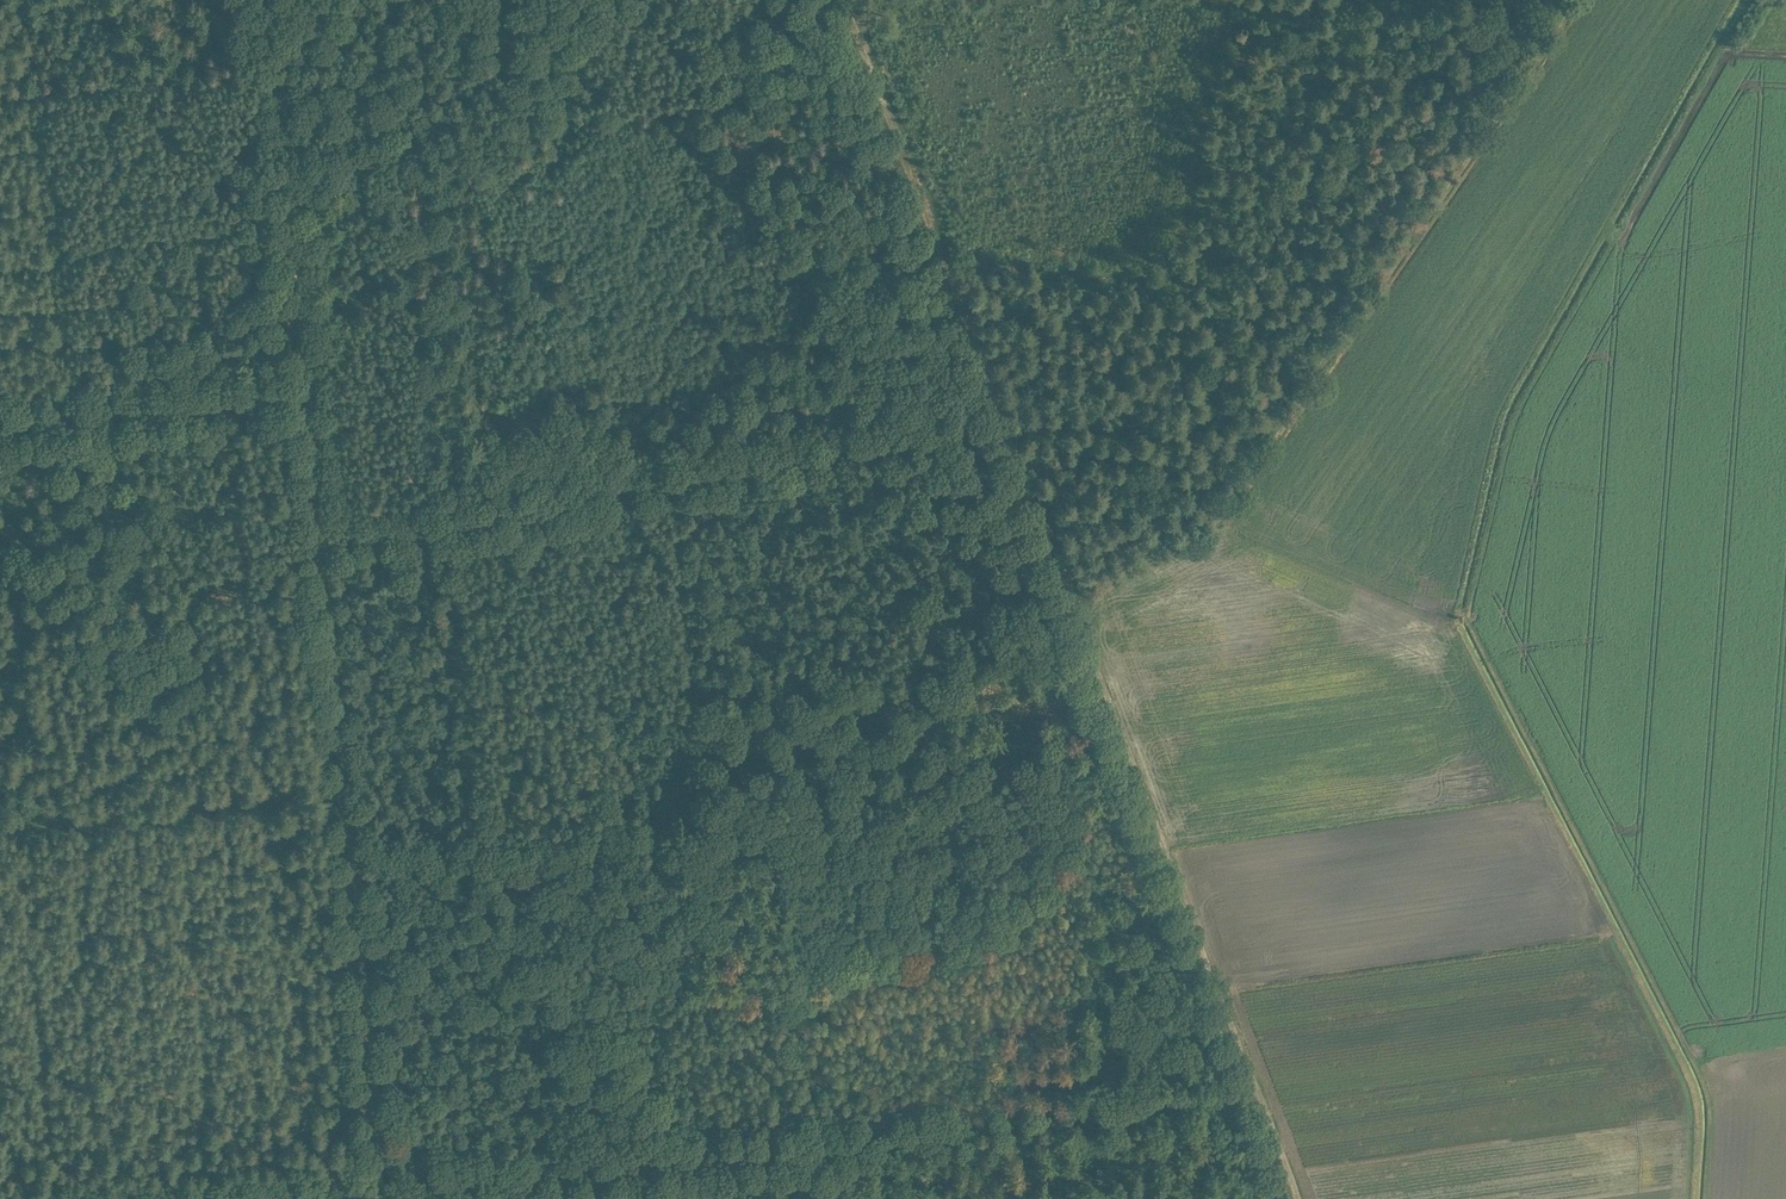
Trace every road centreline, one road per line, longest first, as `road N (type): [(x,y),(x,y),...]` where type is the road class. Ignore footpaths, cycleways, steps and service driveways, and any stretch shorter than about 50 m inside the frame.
road 1 (track): [(385,1177),(1259,1086)]
road 2 (track): [(345,787),(311,391),(0,423)]
road 3 (track): [(1578,0),(1249,471),(1219,498),(1137,532)]
road 4 (track): [(324,524),(1008,406)]
road 5 (track): [(857,0),(1068,562)]
road 6 (track): [(1068,562),(1259,1086)]
road 7 (track): [(274,0),(311,391)]
road 8 (track): [(385,1177),(345,787)]
road 9 (track): [(345,787),(0,823)]
road 10 (track): [(179,1198),(385,1177)]
road 11 (track): [(1259,1086),(1301,1198)]

